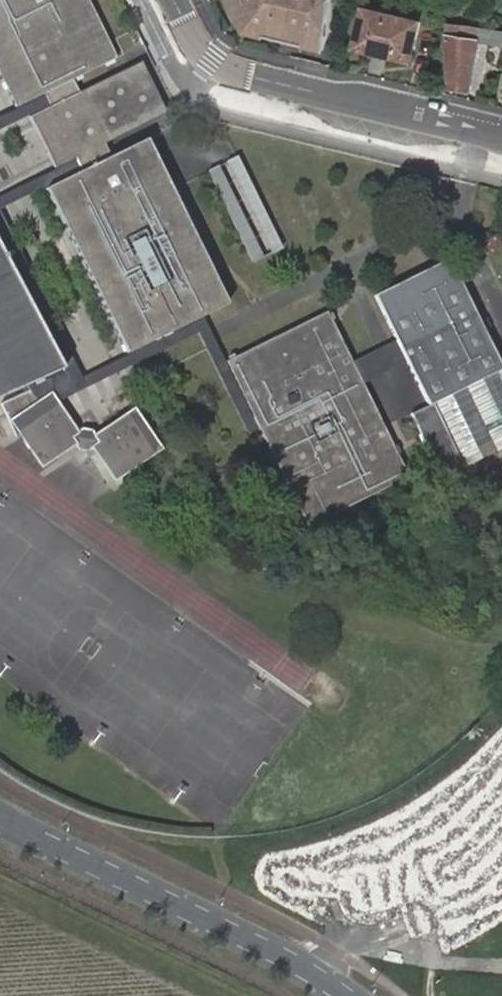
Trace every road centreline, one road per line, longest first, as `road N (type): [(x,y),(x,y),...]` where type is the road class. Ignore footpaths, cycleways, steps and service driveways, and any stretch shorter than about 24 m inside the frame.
road 1 (secondary): [(347,995),(320,974),(0,817)]
road 2 (residential): [(181,0),(212,62),(501,139)]

